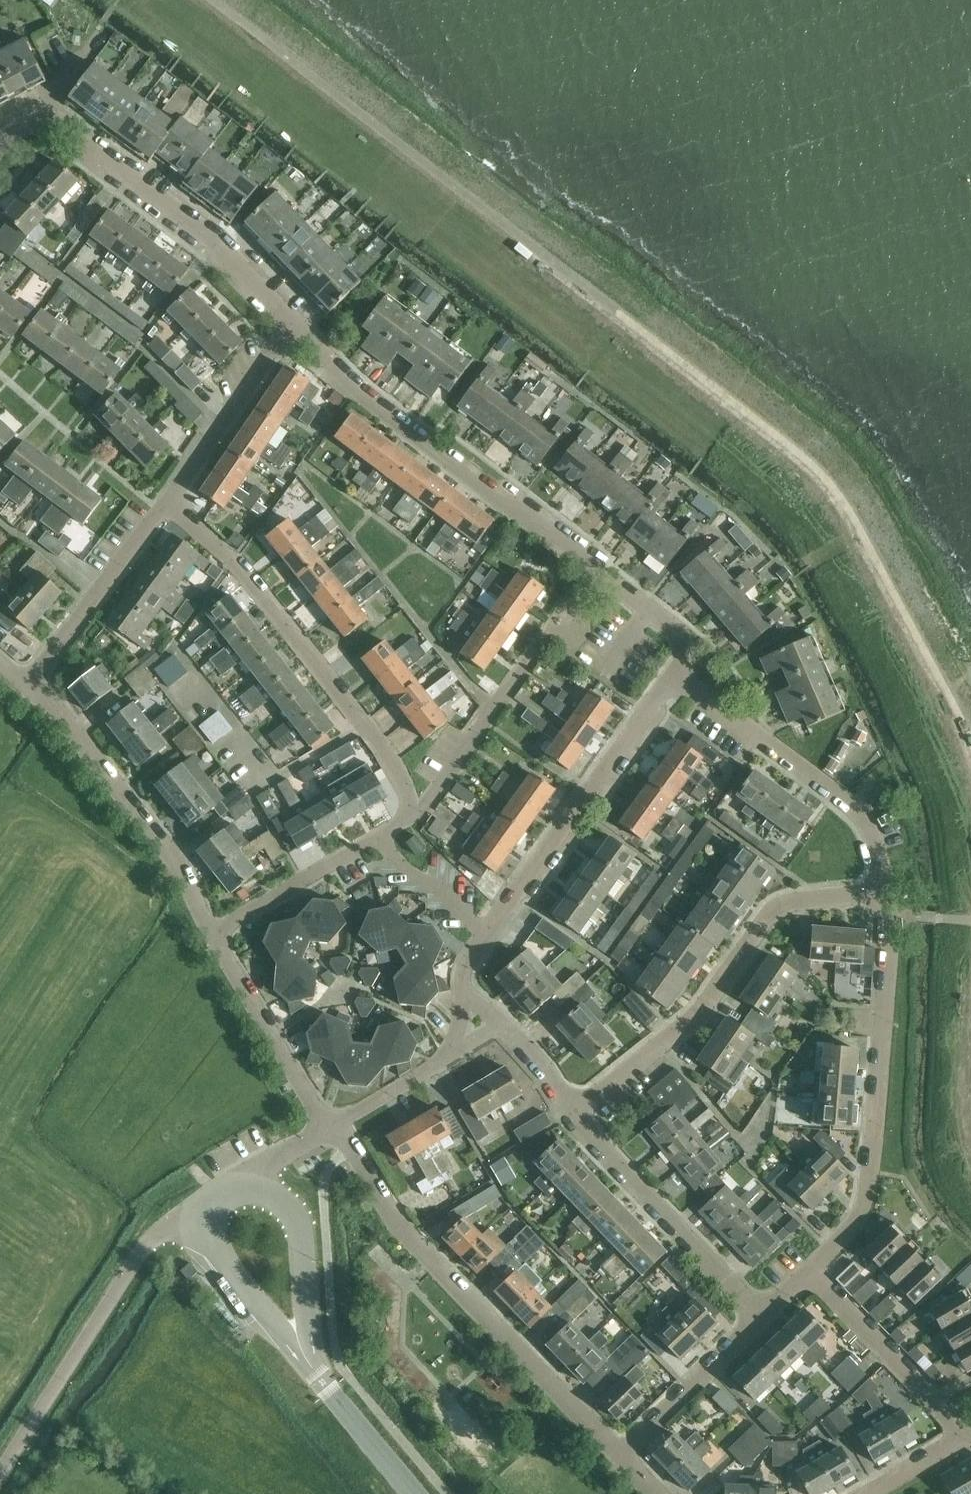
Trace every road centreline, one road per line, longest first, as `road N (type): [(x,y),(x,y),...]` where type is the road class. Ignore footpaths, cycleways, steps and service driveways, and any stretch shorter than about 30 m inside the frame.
road 1 (residential): [(674,674),(684,647),(675,624),(605,582),(288,327)]
road 2 (residential): [(354,1150),(397,1219),(622,1455)]
road 3 (residential): [(408,824),(404,788),(382,748),(235,564),(170,504)]
road 4 (residential): [(576,1115),(704,1014),(777,909),(855,898),(887,909)]
road 5 (residential): [(813,1274),(867,1203),(887,909)]
road 6 (residential): [(0,1476),(150,1240),(169,1229),(207,1227)]
road 7 (residential): [(887,909),(883,861),(864,824),(674,674)]
road 8 (residential): [(486,943),(674,674)]
road 9 (residential): [(288,327),(219,250),(42,116)]
road 10 (residential): [(218,938),(28,690)]
road 11 (residential): [(766,1316),(576,1115)]
road 12 (residential): [(408,824),(498,703),(579,613)]
road 13 (residential): [(28,690),(170,504)]
road 14 (residential): [(967,1440),(813,1274)]
road 15 (residential): [(324,1132),(218,938)]
road 16 (residential): [(170,504),(288,327)]
road 17 (residential): [(622,1455),(766,1316)]
road 18 (unclassified): [(315,1373),(302,1228),(283,1199),(265,1191)]
road 19 (residential): [(218,938),(383,841)]
road 20 (unclassified): [(207,1227),(212,1251),(315,1373)]
road 21 (unclassified): [(409,1493),(315,1373)]
road 22 (residential): [(486,943),(438,889),(406,874),(383,841)]
road 23 (residential): [(340,1123),(455,1056)]

